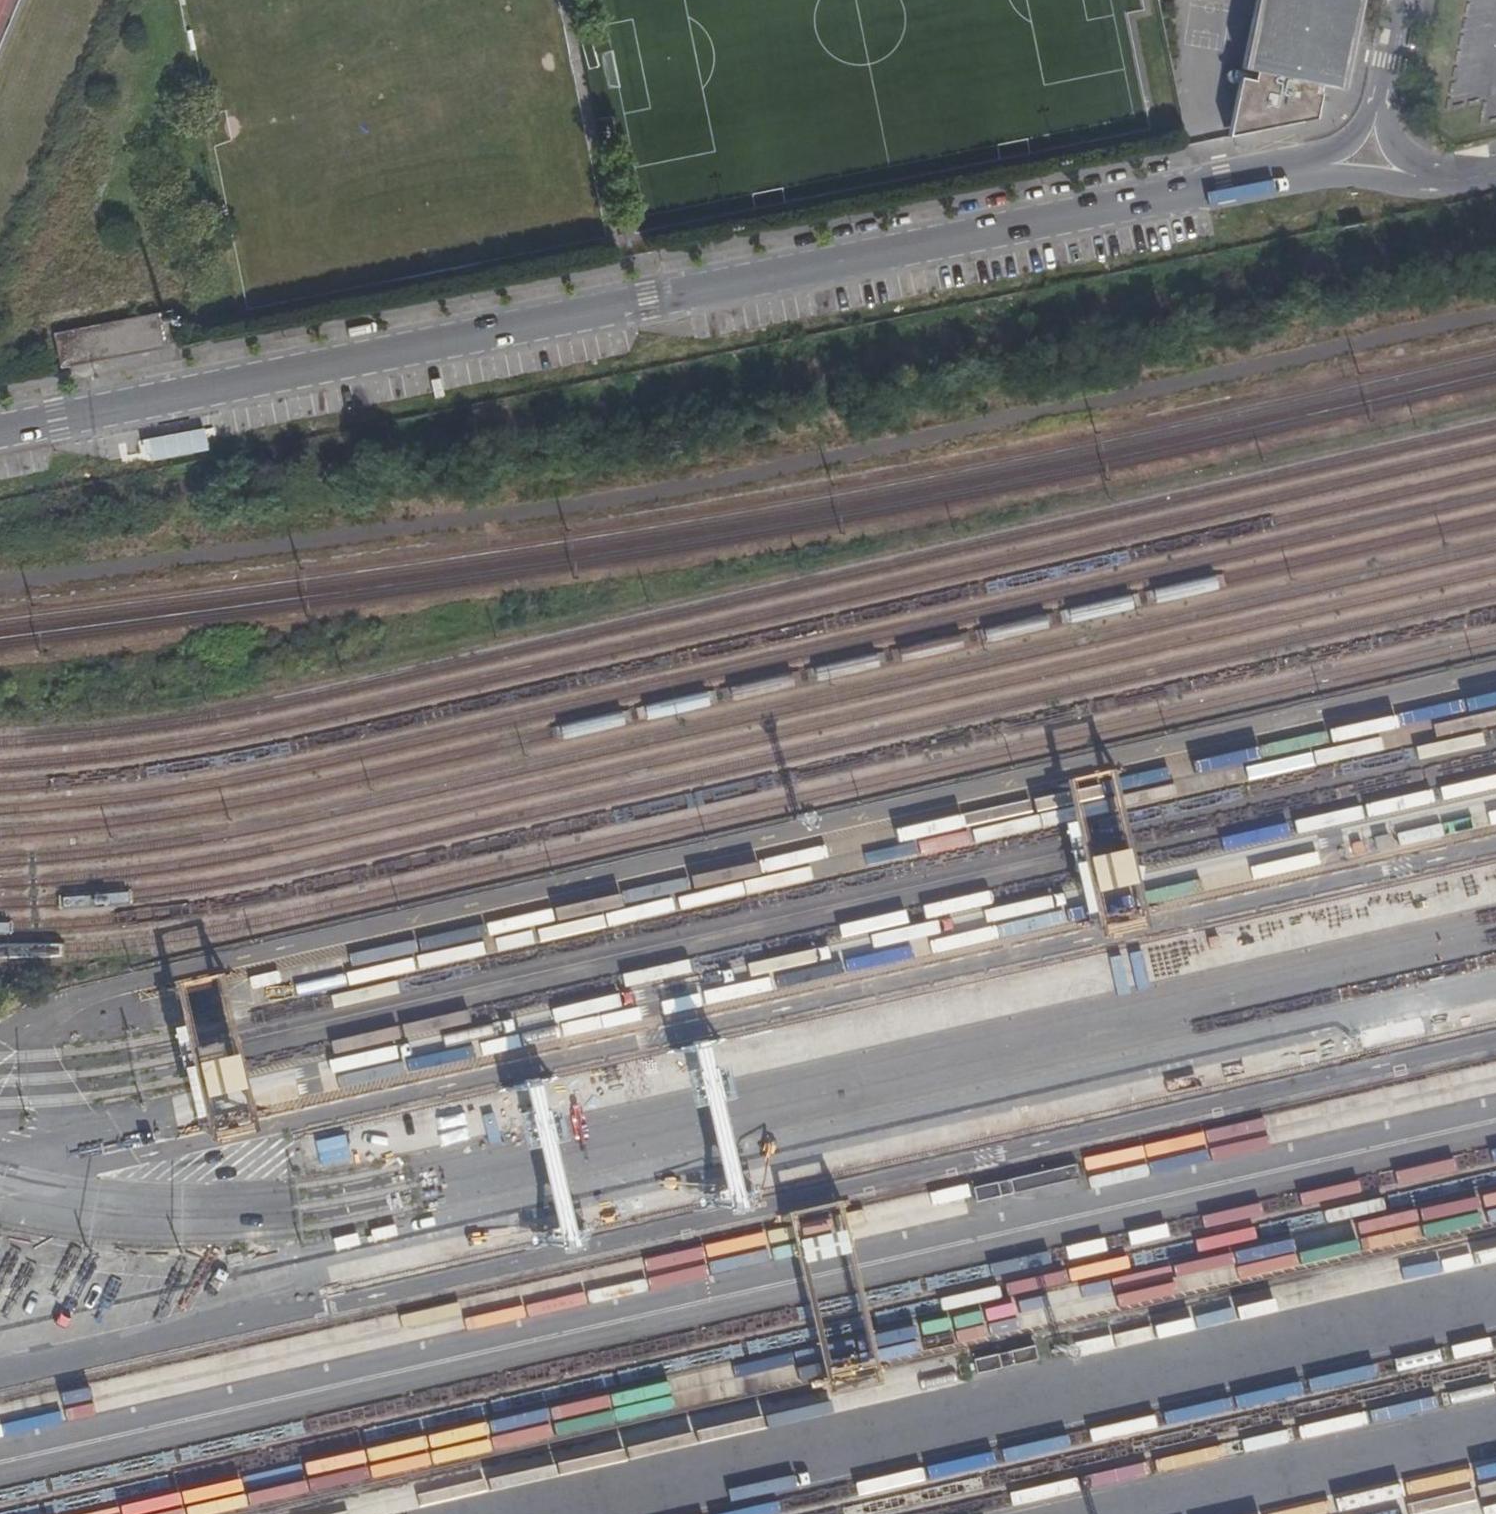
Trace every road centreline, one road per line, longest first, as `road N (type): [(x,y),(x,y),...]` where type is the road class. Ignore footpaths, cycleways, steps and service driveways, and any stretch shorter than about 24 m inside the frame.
road 1 (unclassified): [(0,433),(1226,184),(1369,165)]
road 2 (unclassified): [(1398,0),(1369,165)]
road 3 (unclassified): [(1369,165),(1449,174),(1495,165)]

